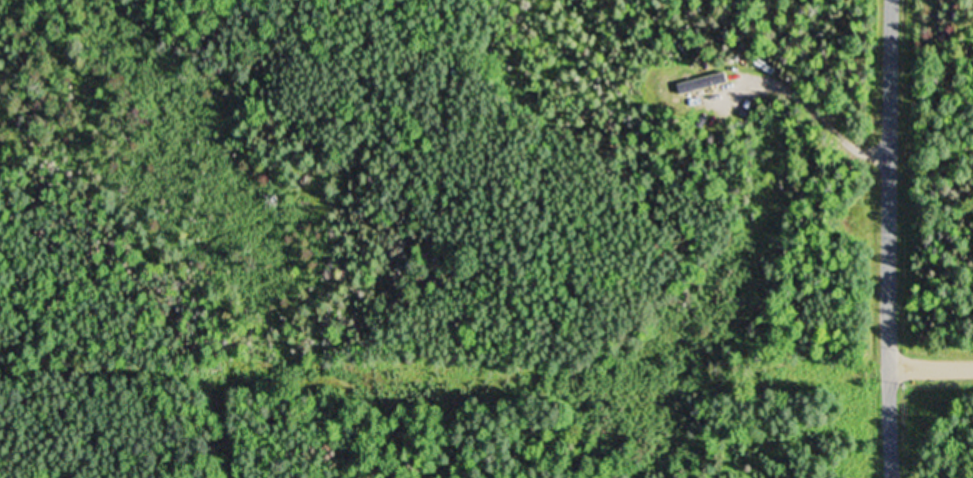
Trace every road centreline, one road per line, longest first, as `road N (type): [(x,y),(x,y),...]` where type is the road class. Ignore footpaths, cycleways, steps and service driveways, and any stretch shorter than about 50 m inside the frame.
road 1 (residential): [(891,477),(892,0)]

